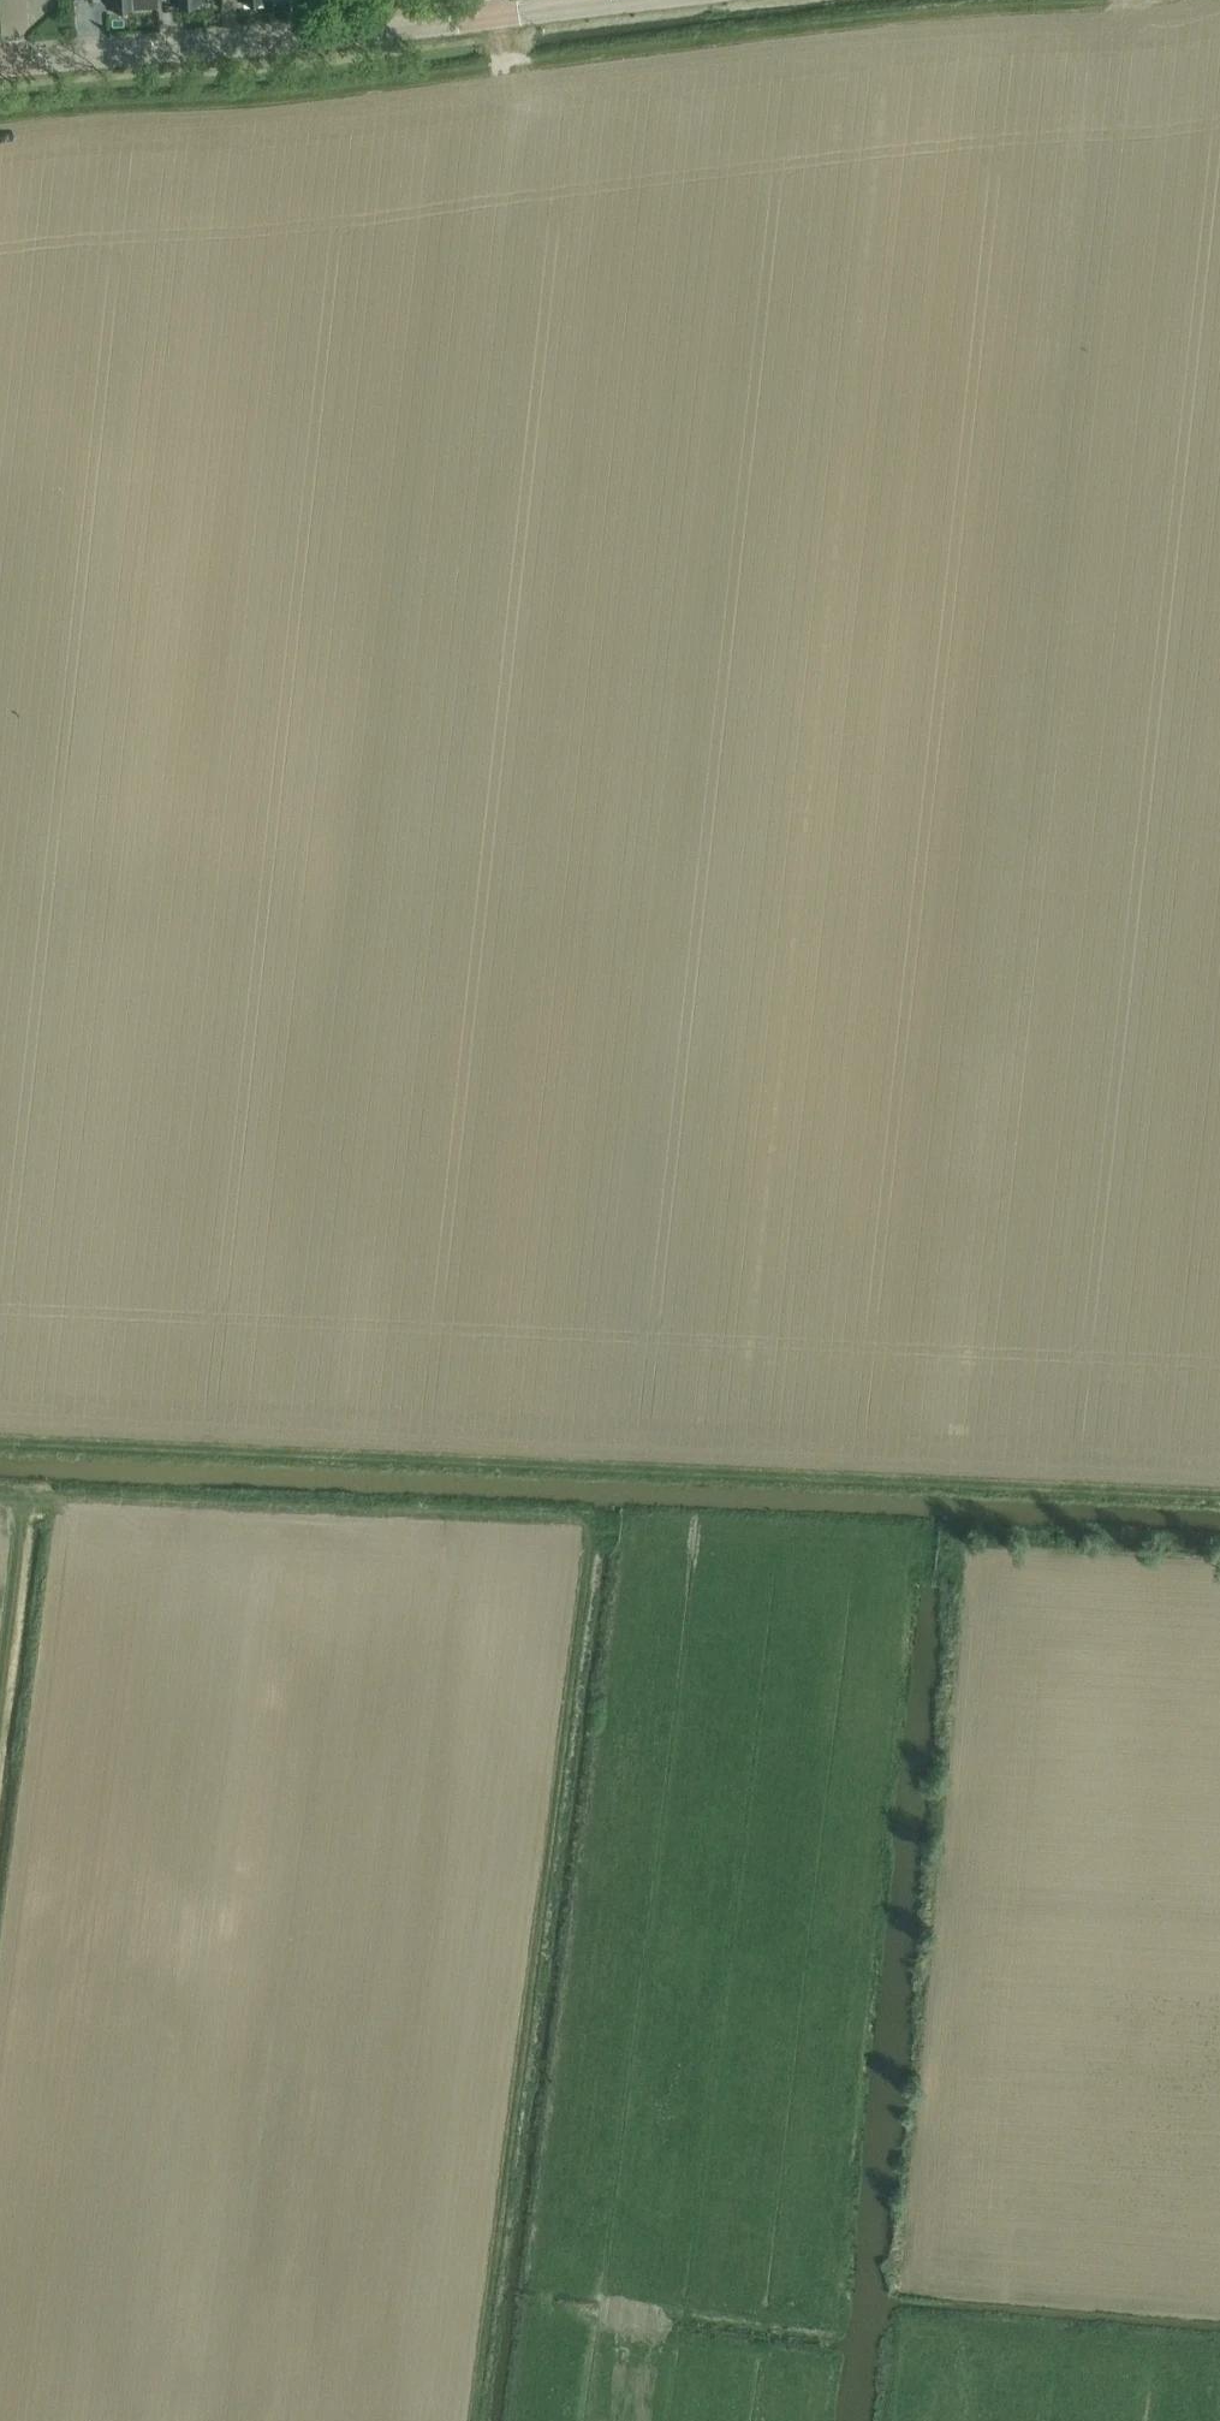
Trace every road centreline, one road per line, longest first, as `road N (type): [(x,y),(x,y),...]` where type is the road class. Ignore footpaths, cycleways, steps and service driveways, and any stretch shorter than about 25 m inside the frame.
road 1 (unclassified): [(17,67),(494,21)]
road 2 (unclassified): [(494,21),(669,0)]

